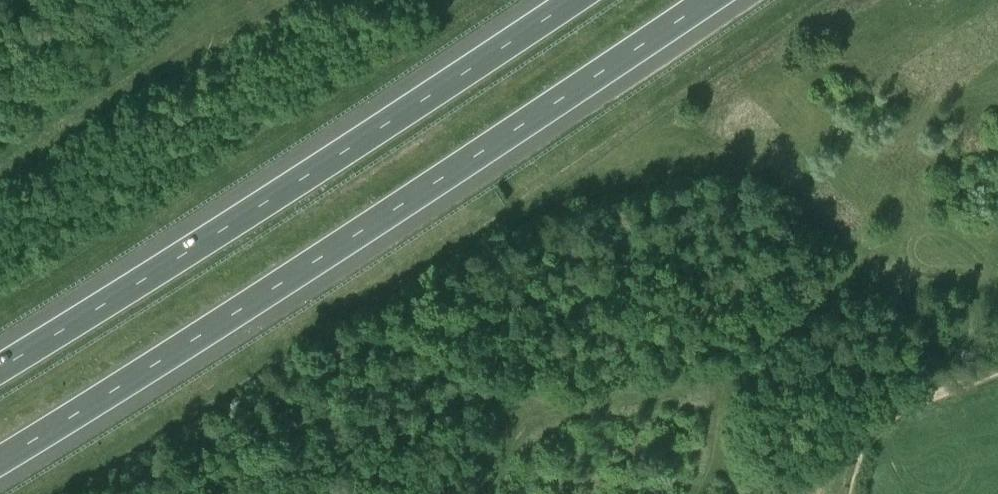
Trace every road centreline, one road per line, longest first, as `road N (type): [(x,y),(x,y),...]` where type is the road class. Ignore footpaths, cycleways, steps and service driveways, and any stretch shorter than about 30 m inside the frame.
road 1 (motorway): [(0,464),(337,257),(724,0)]
road 2 (motorway): [(562,0),(0,359)]
road 3 (track): [(885,423),(997,371)]

